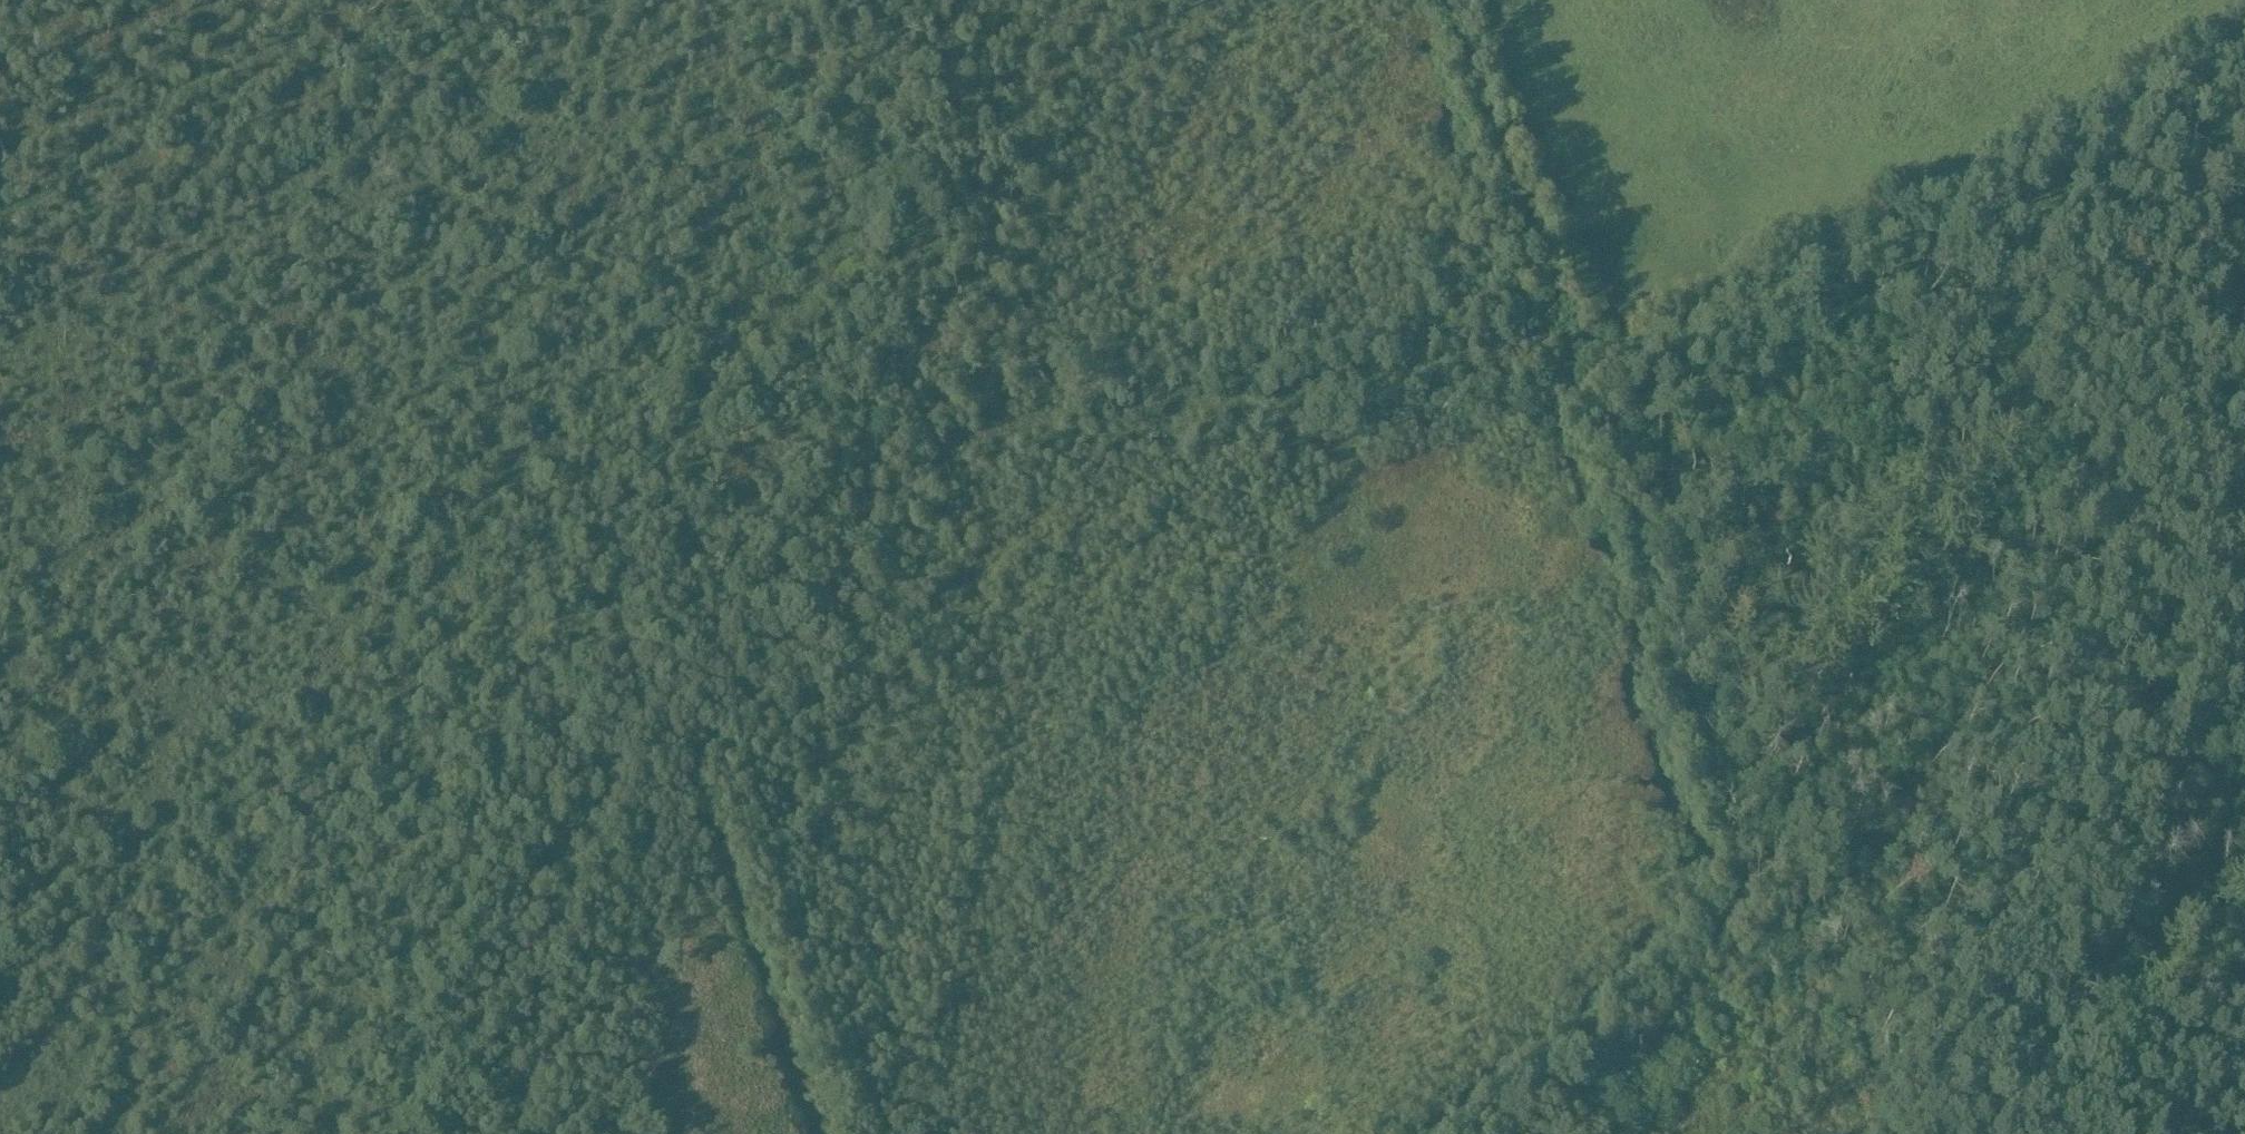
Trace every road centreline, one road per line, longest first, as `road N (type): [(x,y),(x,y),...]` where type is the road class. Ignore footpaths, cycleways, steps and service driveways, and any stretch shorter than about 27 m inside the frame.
road 1 (track): [(2073,128),(2244,43)]

